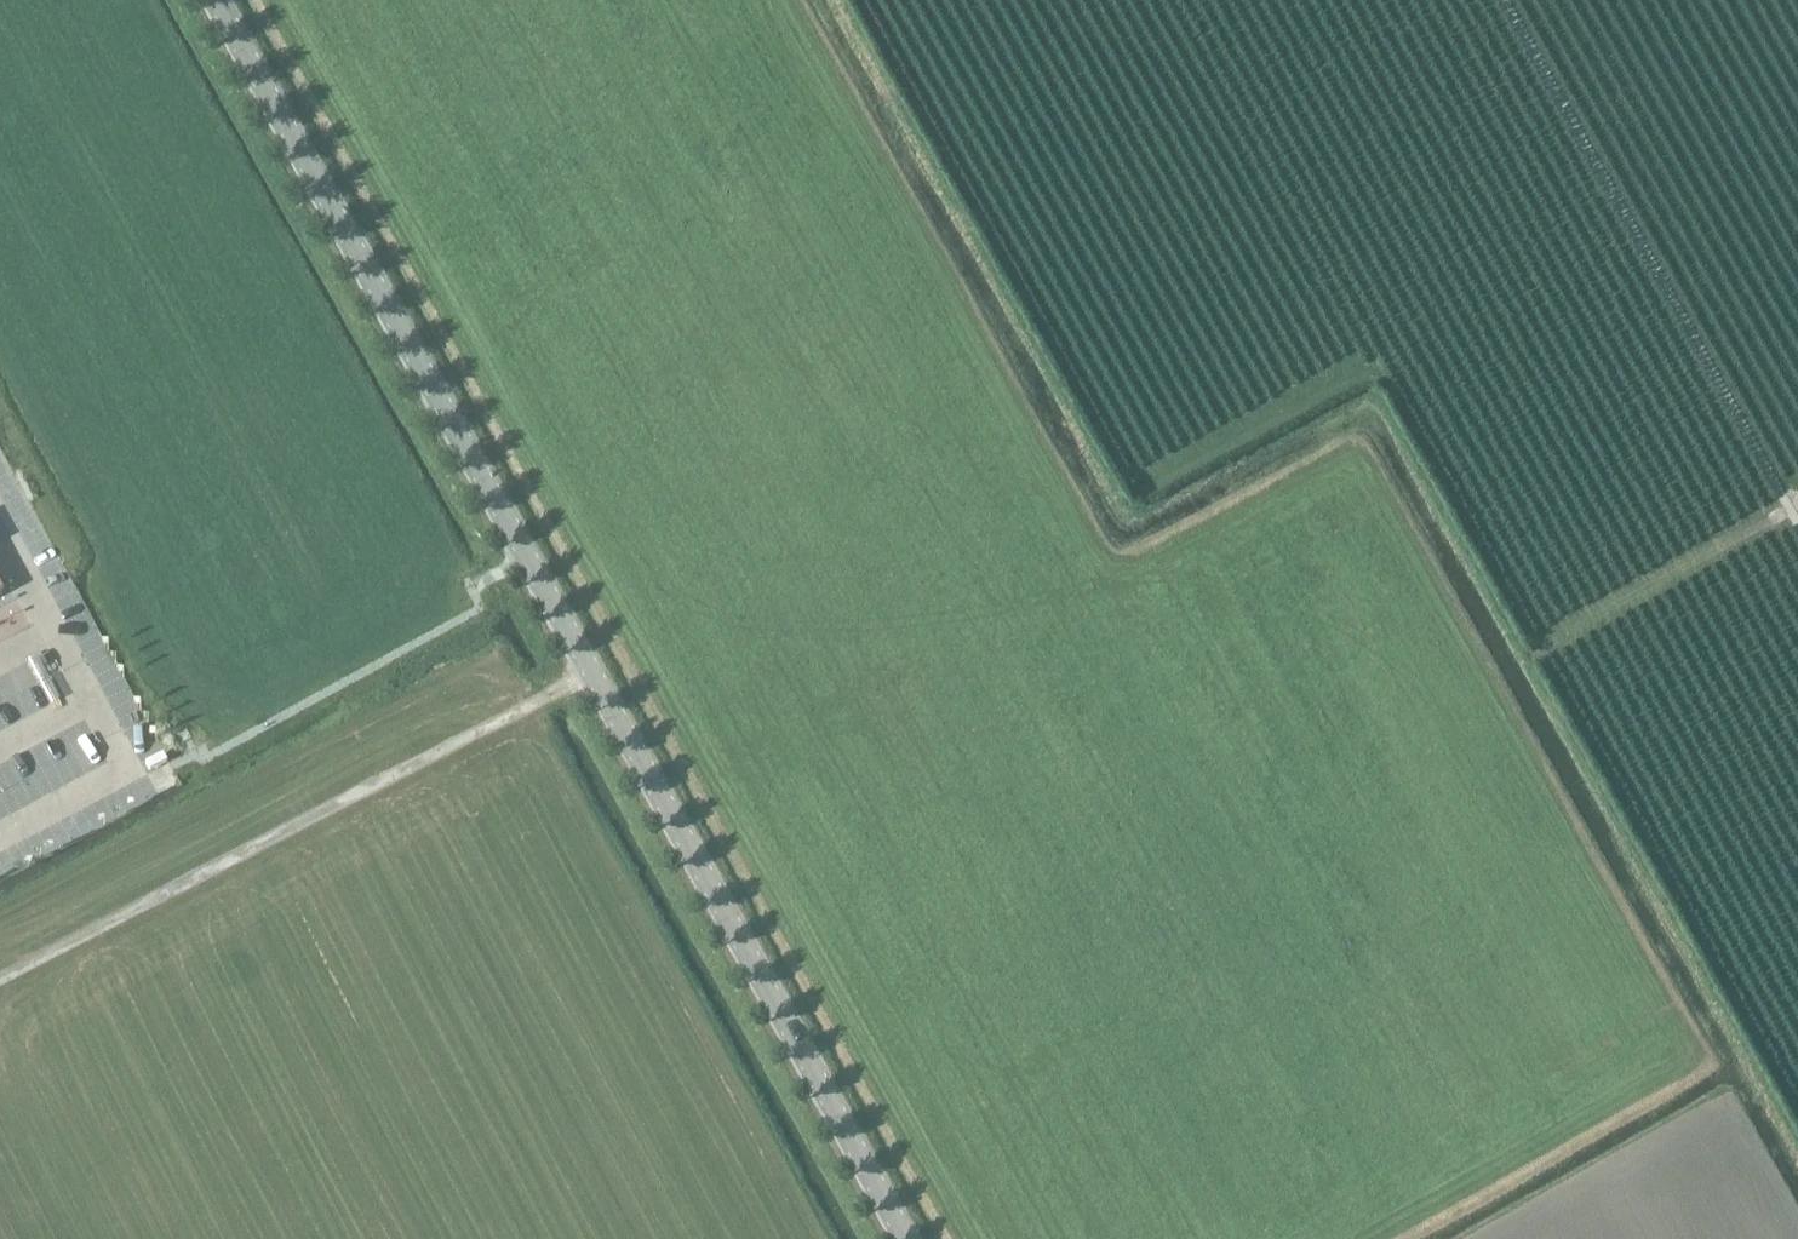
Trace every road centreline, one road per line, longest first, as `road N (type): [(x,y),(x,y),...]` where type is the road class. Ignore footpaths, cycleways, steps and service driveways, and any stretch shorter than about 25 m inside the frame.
road 1 (tertiary): [(218,0),(904,1238)]

